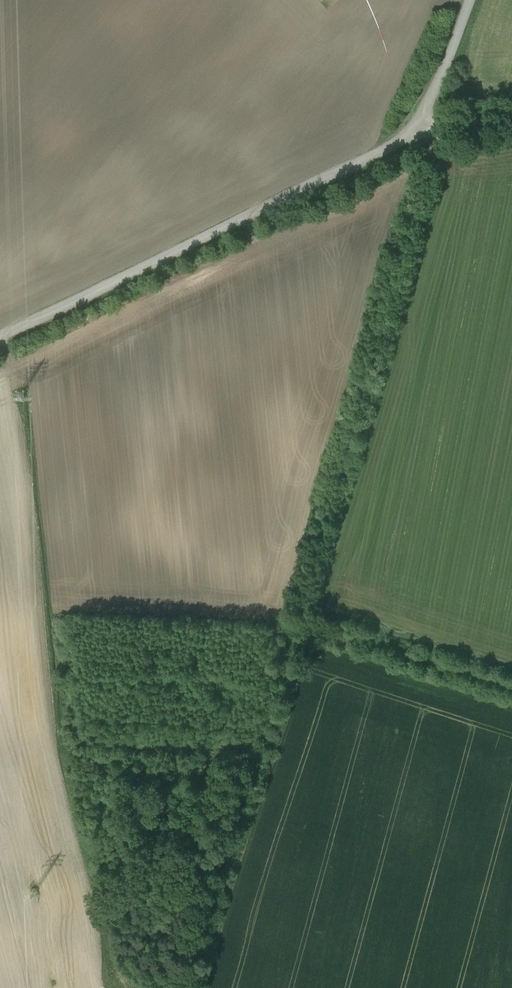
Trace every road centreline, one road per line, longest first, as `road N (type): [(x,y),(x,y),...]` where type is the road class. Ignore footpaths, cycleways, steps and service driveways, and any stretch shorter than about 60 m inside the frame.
road 1 (track): [(467,0),(423,138),(0,339)]

